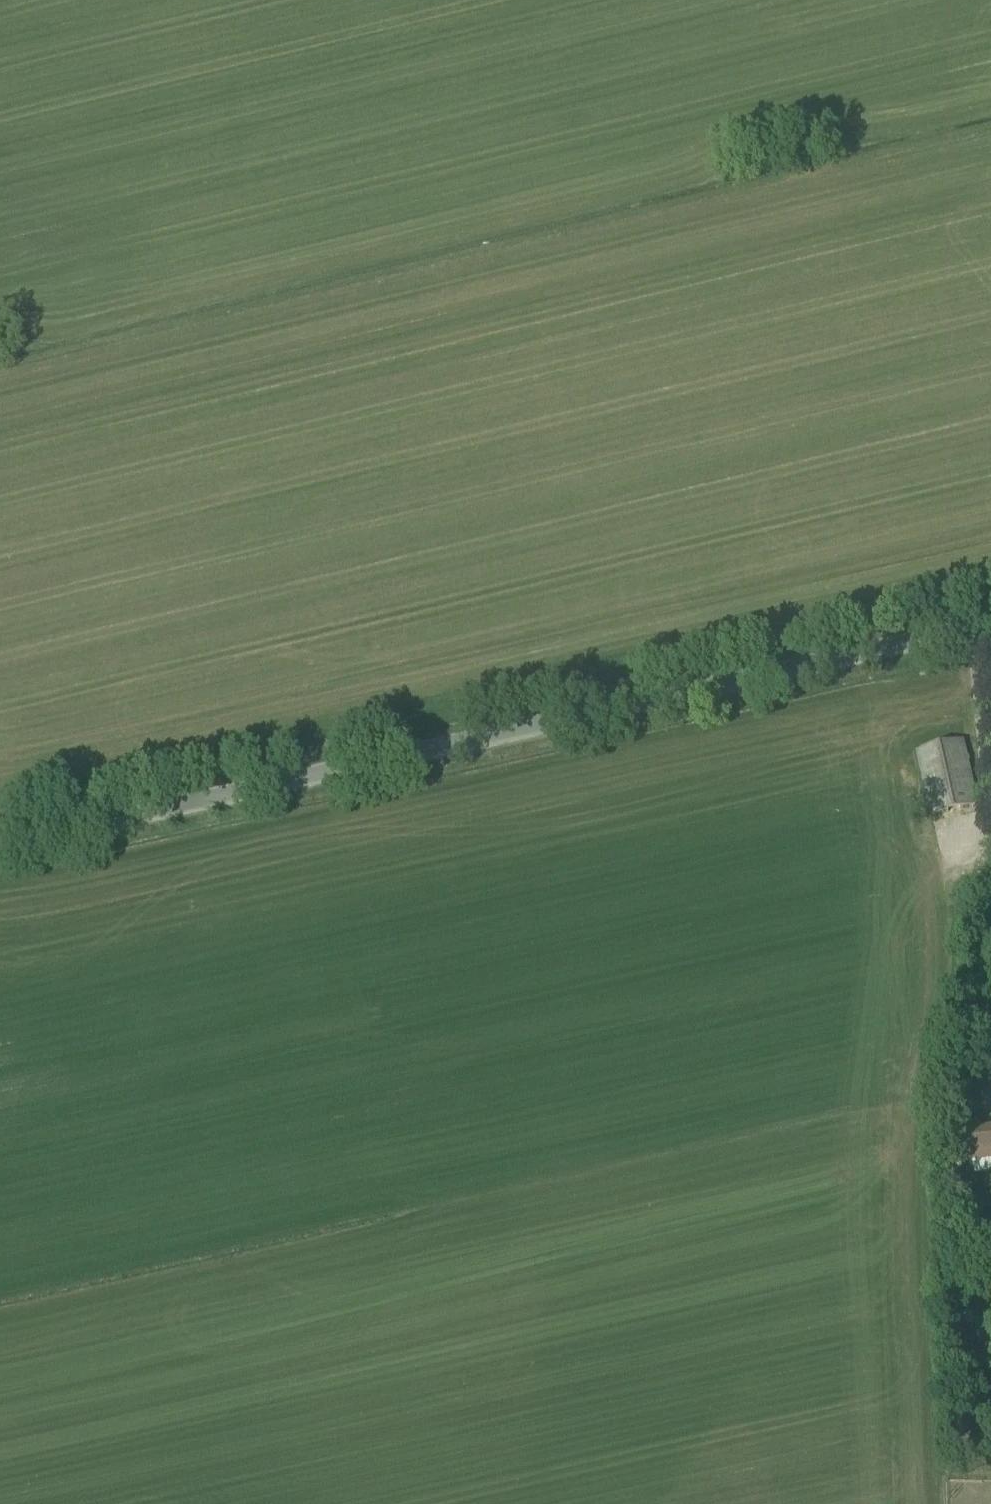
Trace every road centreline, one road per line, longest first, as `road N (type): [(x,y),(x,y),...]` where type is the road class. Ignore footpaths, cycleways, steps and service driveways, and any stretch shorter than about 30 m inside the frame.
road 1 (unclassified): [(0,845),(990,627)]

